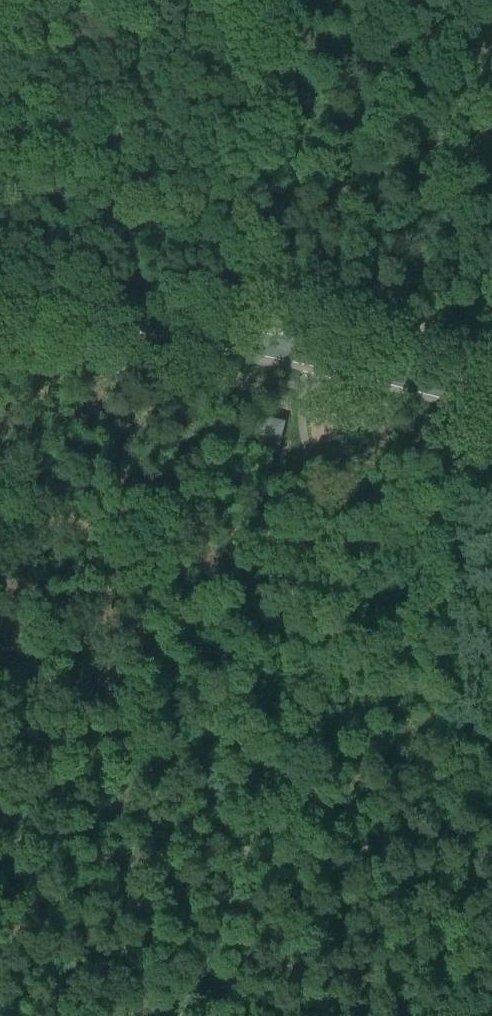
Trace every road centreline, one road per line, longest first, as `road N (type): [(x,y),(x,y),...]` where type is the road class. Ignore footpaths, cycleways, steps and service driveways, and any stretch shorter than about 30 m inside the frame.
road 1 (tertiary): [(491,402),(304,352),(0,297)]

